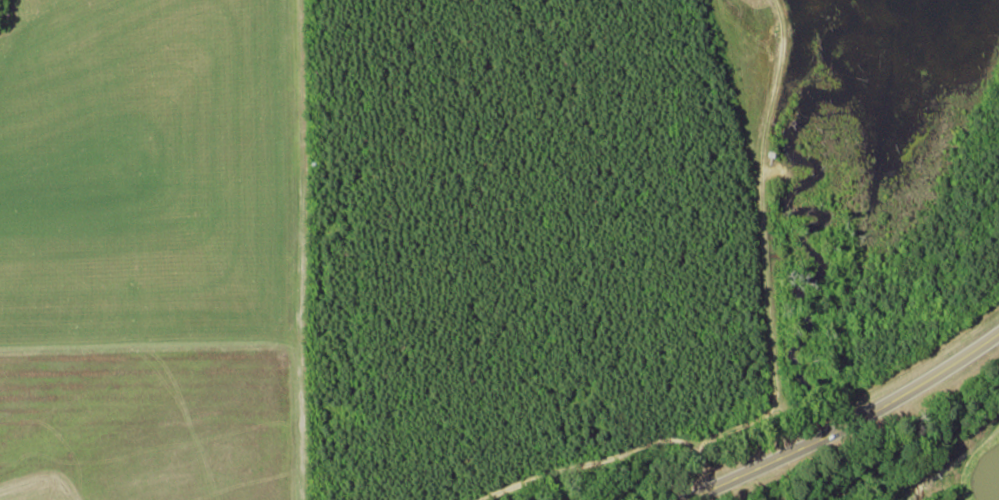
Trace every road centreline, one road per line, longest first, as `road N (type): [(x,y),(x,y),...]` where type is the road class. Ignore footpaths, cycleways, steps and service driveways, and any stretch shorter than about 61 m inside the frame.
road 1 (primary): [(701,491),(917,384),(998,328)]

